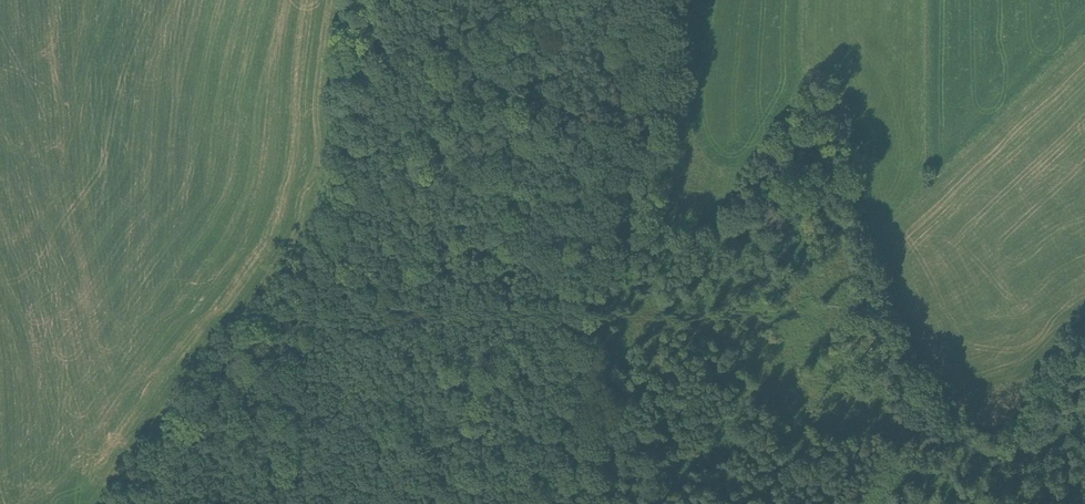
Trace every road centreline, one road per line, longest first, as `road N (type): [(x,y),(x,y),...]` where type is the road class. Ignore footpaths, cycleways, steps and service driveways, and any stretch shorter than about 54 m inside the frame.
road 1 (track): [(584,503),(584,303),(652,0)]

